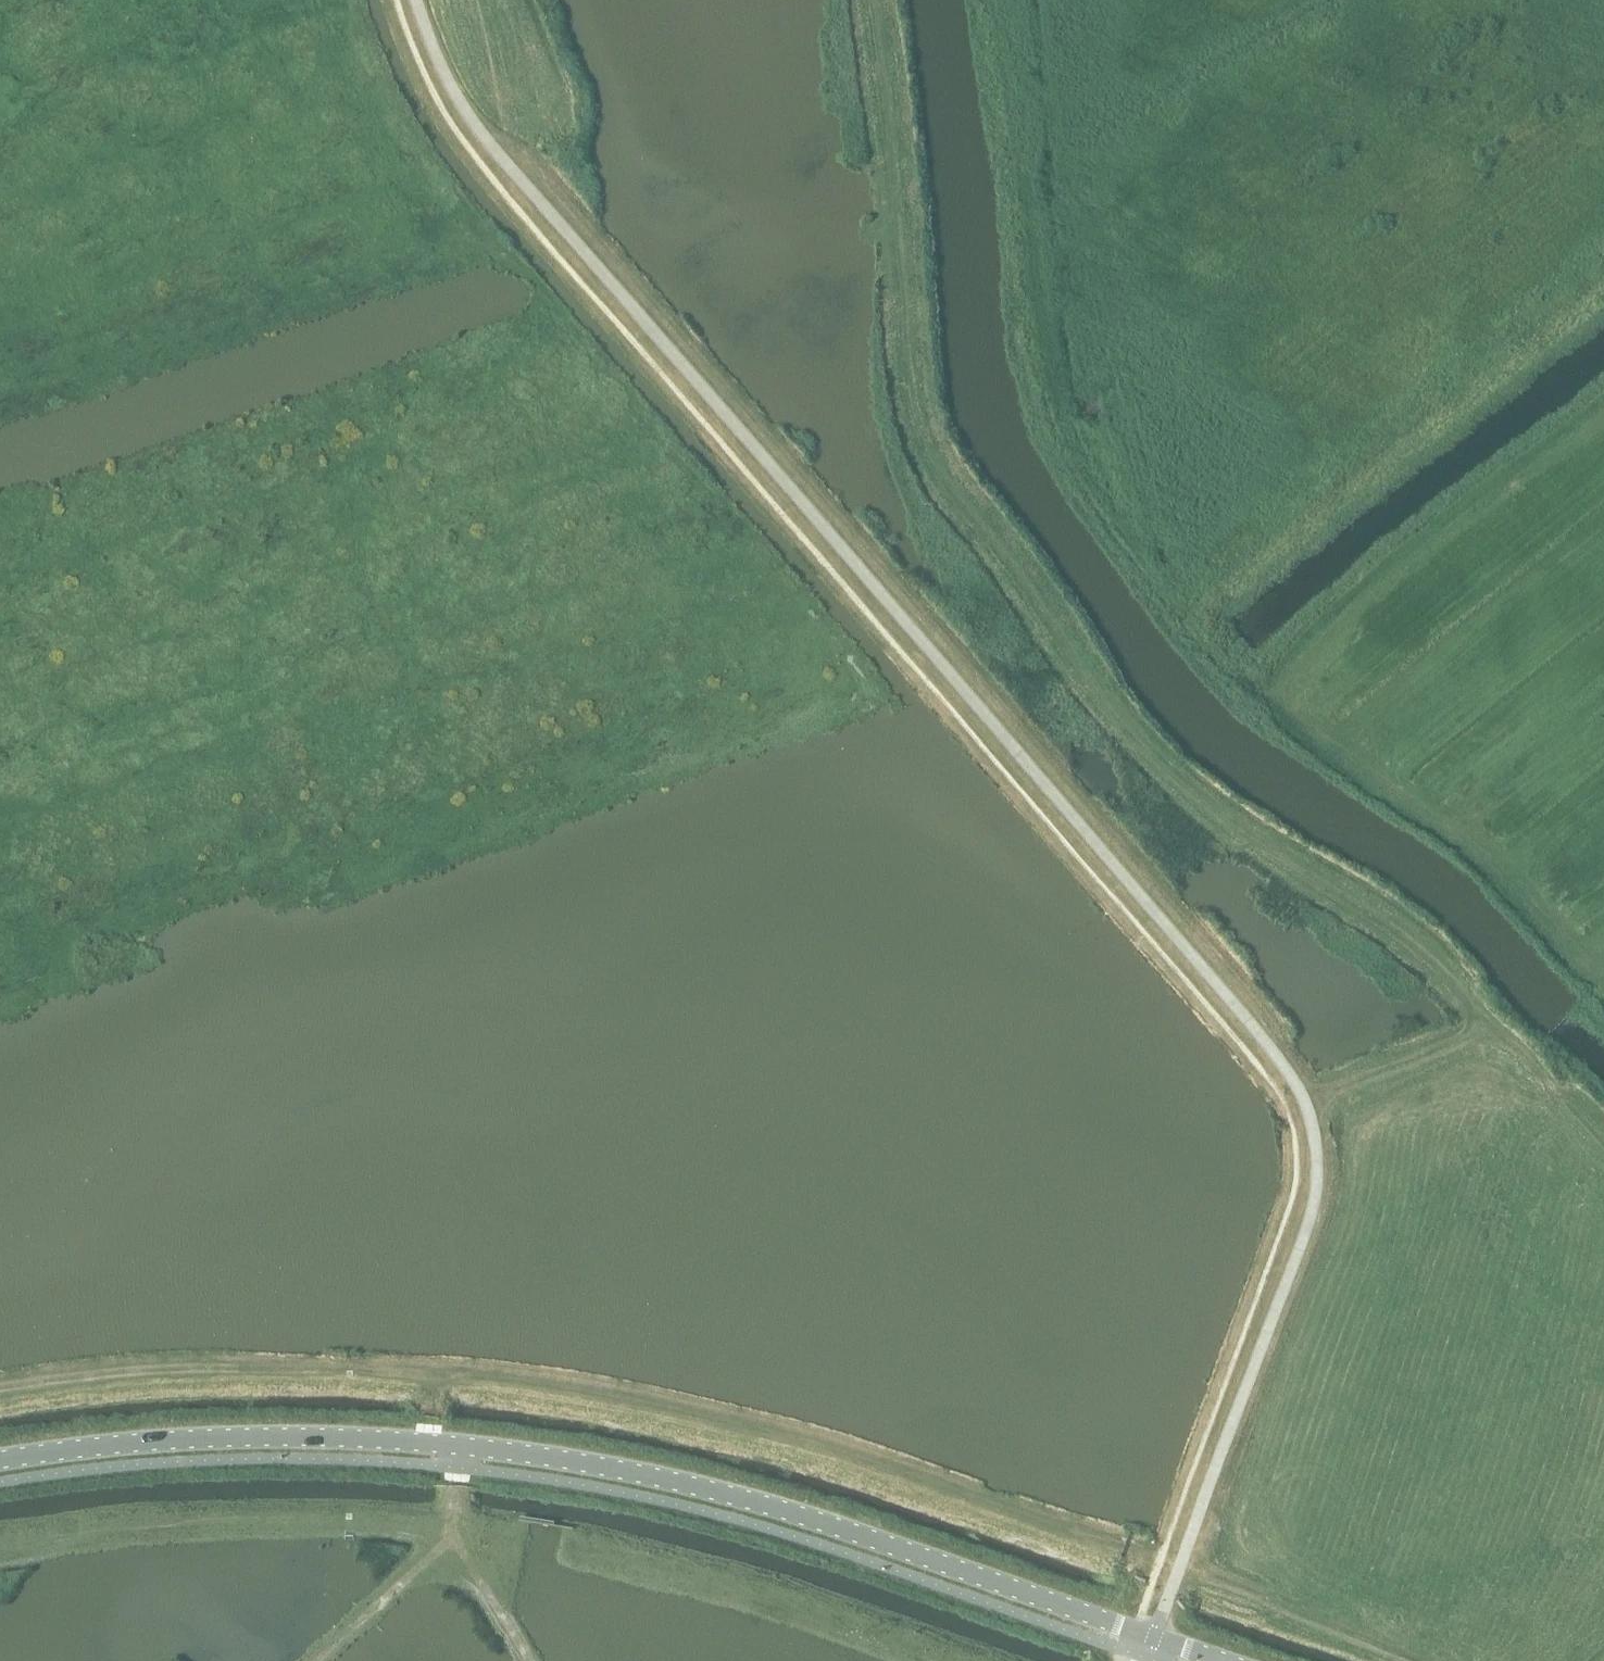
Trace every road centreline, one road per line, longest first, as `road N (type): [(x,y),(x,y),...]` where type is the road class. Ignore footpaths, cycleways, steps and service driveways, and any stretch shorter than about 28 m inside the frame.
road 1 (tertiary): [(1218,1660),(774,1509),(567,1461),(440,1444),(275,1436),(0,1460)]
road 2 (track): [(990,0),(1043,370),(1064,442),(1122,540),(1210,646),(1549,918),(1603,988)]
road 3 (track): [(1603,1143),(1564,1090),(1480,1019)]

